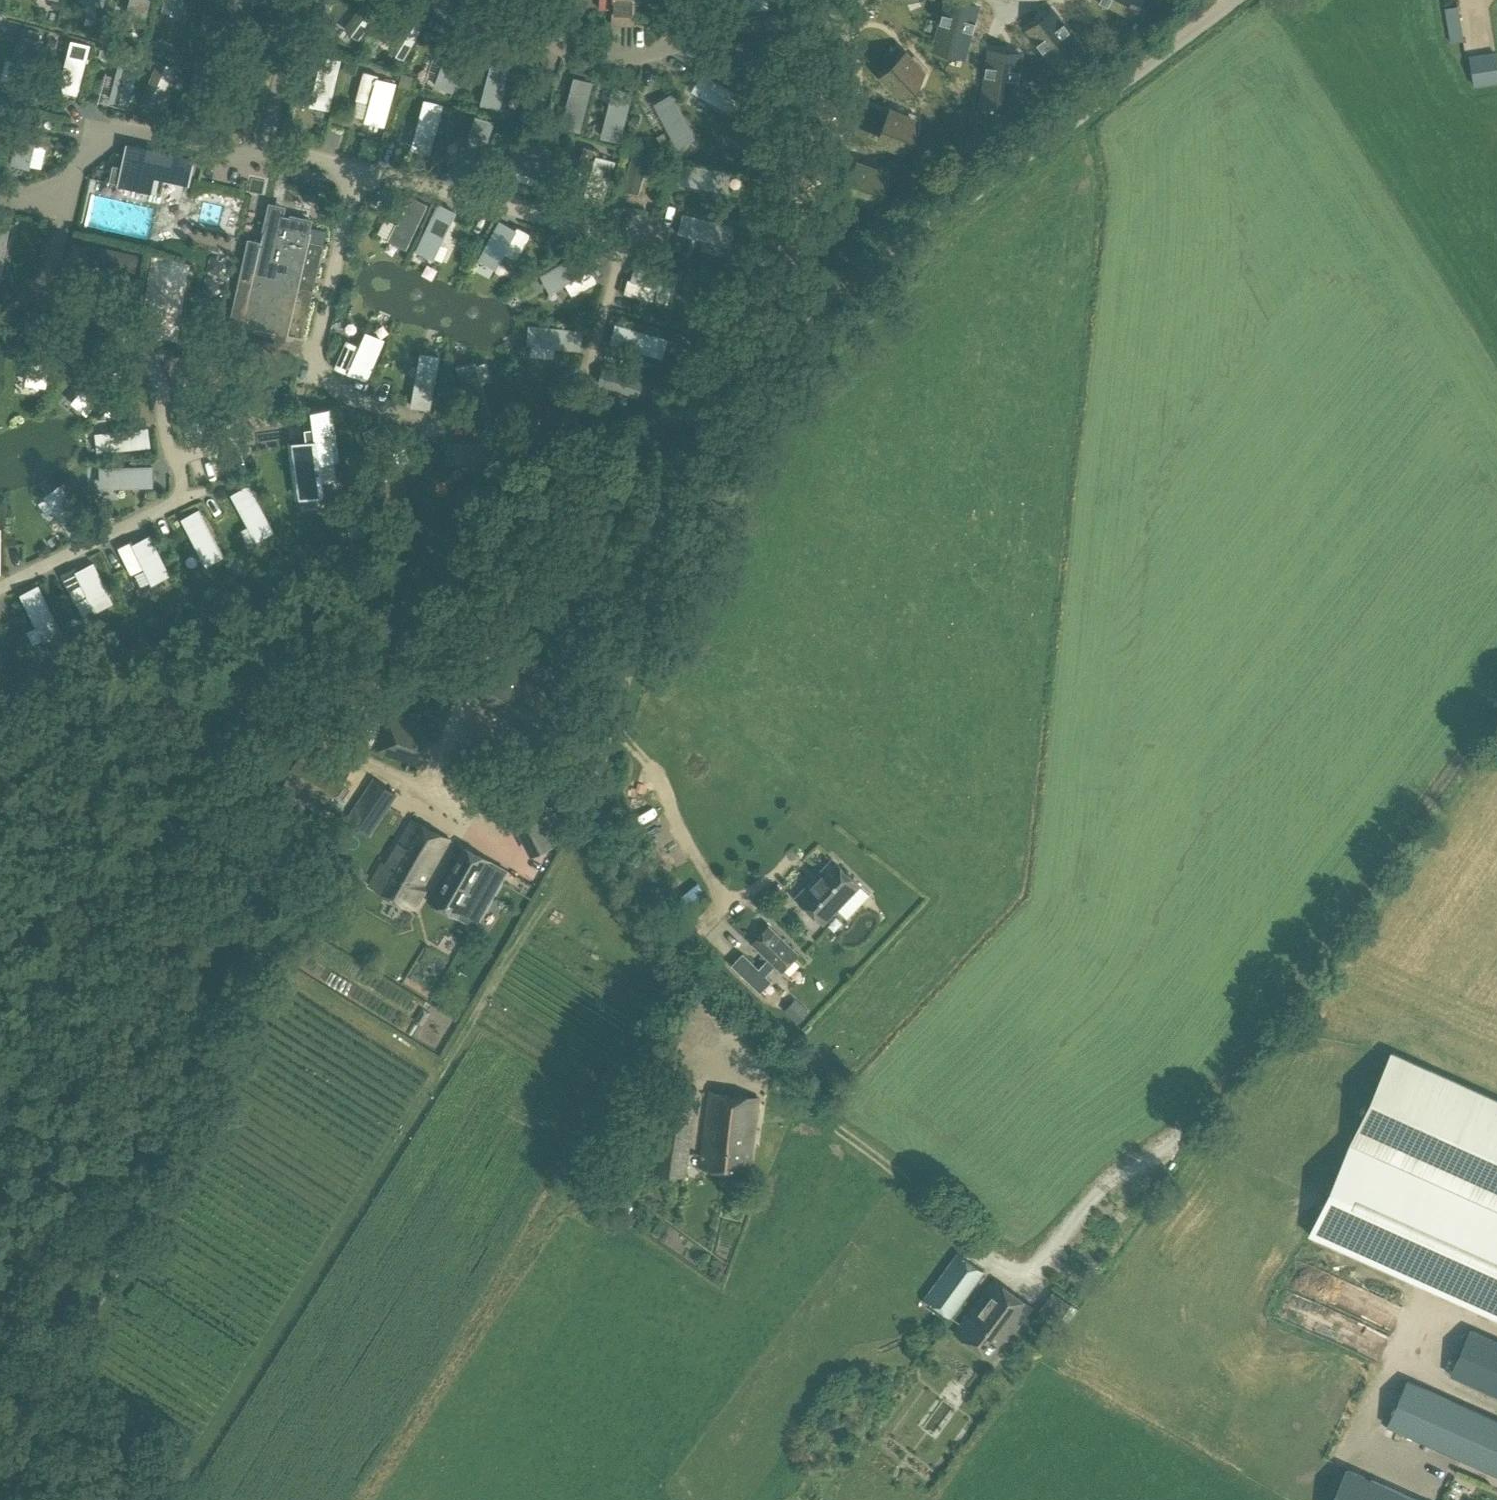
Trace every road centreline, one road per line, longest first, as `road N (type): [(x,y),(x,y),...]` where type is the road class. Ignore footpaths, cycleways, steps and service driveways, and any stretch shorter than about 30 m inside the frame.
road 1 (track): [(704,403),(604,756),(603,819),(717,1011),(810,1106),(1008,1271),(1042,1261),(1112,1178),(1201,1115),(1496,712)]
road 2 (track): [(726,380),(1233,0)]
road 3 (track): [(446,737),(552,552),(606,482),(704,403)]
road 4 (track): [(673,939),(705,925),(788,848)]

